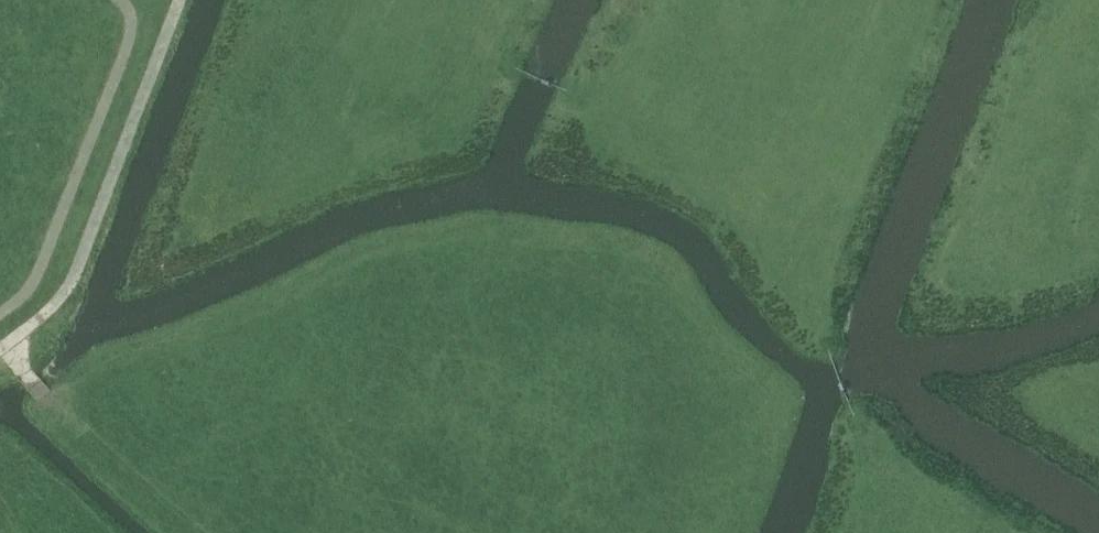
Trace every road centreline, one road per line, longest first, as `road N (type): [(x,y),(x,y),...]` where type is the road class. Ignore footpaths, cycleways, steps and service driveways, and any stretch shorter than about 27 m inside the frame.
road 1 (track): [(0,354),(69,288),(182,0)]

